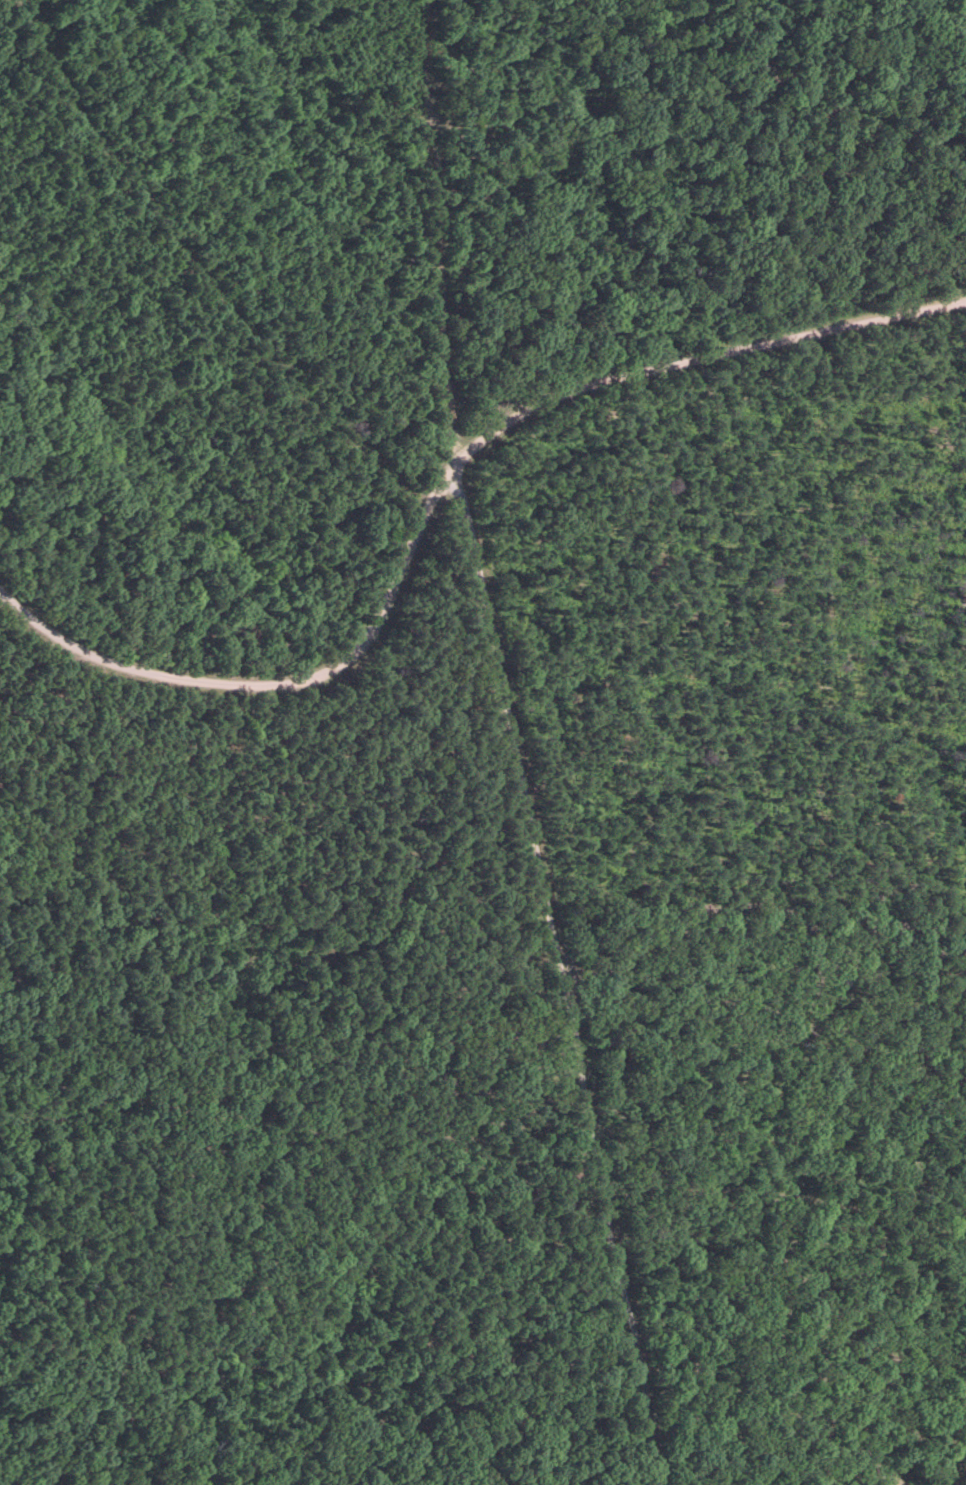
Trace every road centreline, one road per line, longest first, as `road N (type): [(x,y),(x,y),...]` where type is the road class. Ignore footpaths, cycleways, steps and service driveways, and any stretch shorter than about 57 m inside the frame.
road 1 (residential): [(0,595),(62,643),(122,669),(220,686),(323,676),(363,646),(435,494),(497,427),(616,377),(965,300)]
road 2 (track): [(456,464),(535,861),(587,1050),(666,1484)]

